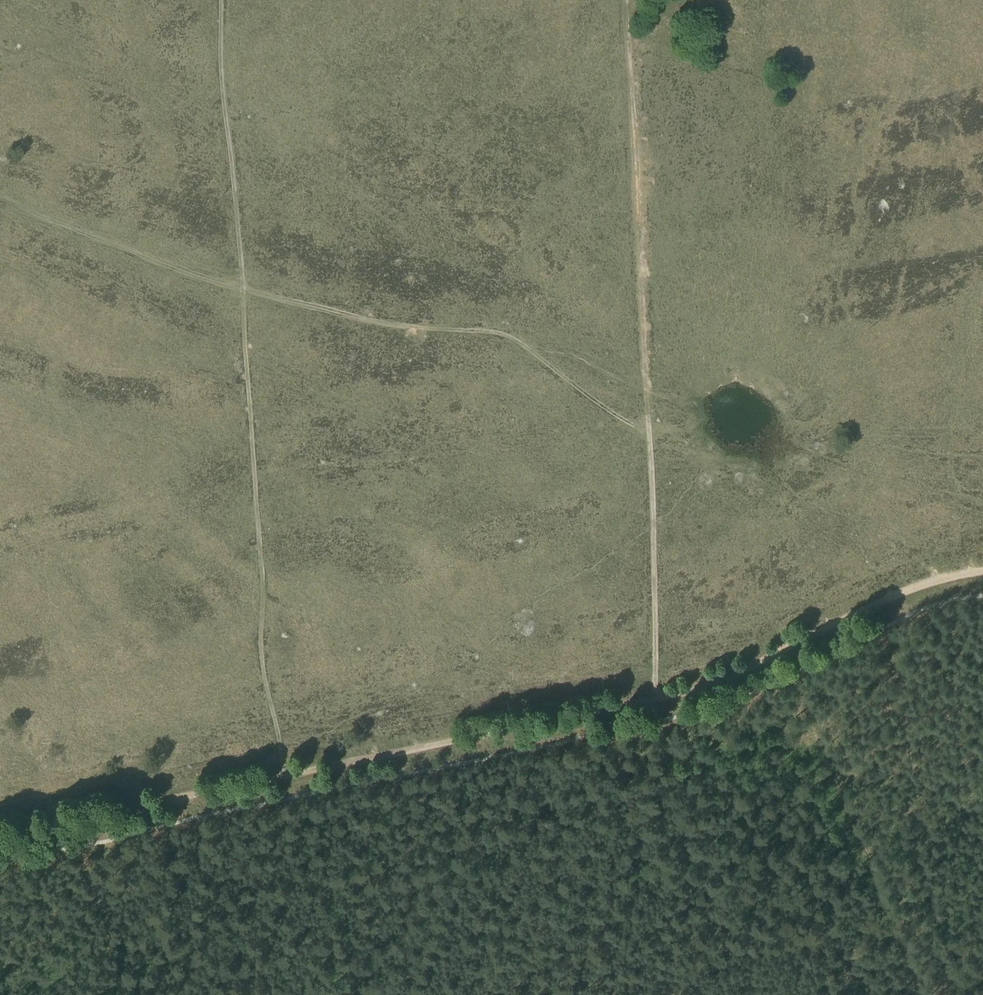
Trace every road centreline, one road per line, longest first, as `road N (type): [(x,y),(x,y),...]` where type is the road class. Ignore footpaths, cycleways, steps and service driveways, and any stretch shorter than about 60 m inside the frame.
road 1 (track): [(284,778),(673,696),(783,649)]
road 2 (track): [(243,291),(259,642),(284,778)]
road 3 (track): [(648,435),(498,333),(398,326),(243,291)]
road 4 (track): [(648,435),(628,0)]
road 5 (track): [(221,0),(243,291)]
road 6 (track): [(0,837),(284,778)]
road 7 (track): [(656,700),(648,435)]
road 8 (track): [(243,291),(0,204)]
road 9 (track): [(783,649),(943,577),(982,572)]

